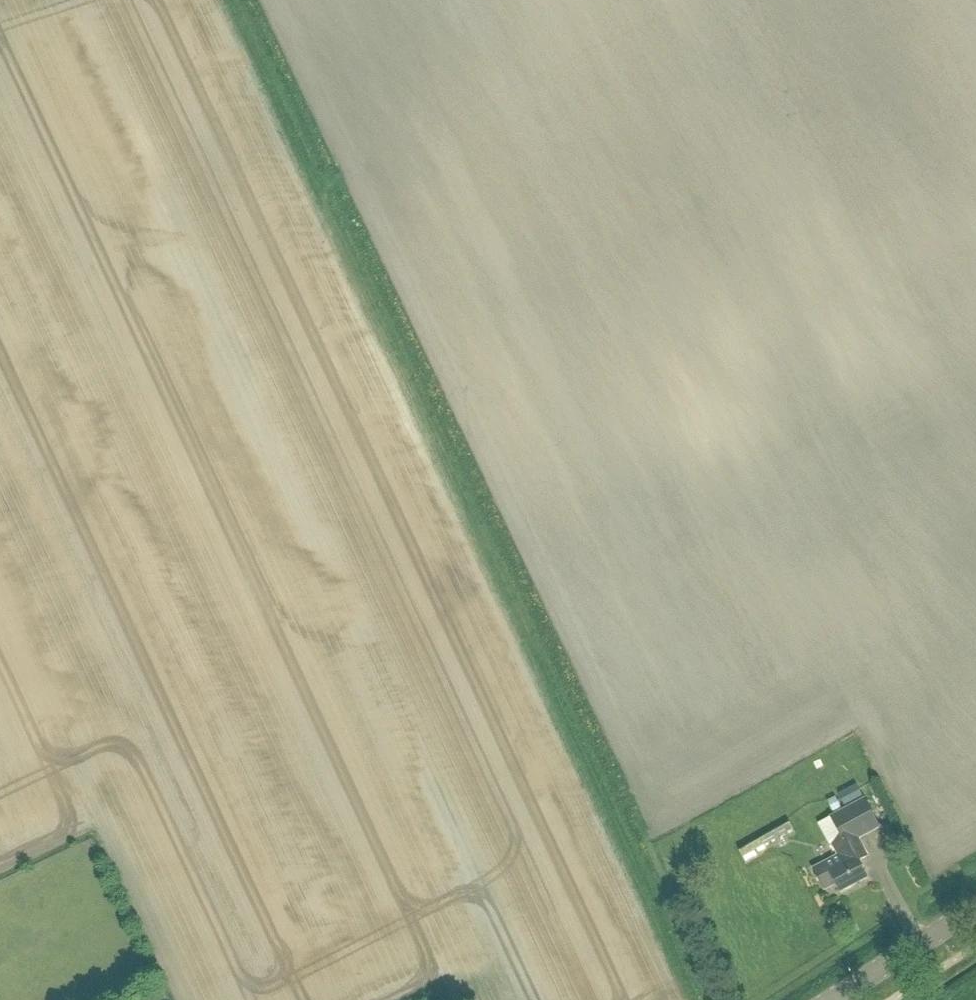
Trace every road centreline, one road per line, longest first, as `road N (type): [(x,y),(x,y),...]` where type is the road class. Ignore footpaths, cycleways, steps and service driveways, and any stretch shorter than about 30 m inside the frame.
road 1 (tertiary): [(831,999),(975,907)]

